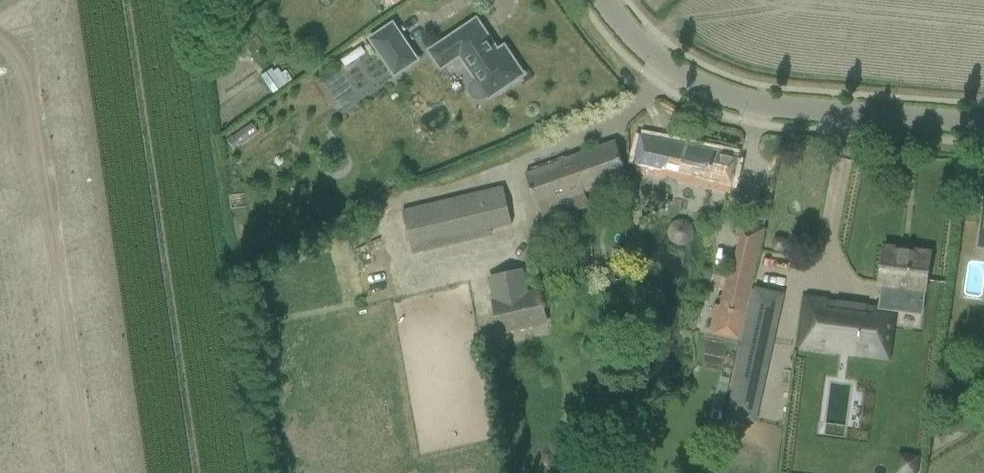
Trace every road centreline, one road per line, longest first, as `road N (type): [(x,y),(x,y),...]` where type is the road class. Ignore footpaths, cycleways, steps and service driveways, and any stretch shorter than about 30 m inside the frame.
road 1 (tertiary): [(983,119),(757,105),(718,94),(636,44),(600,0)]

